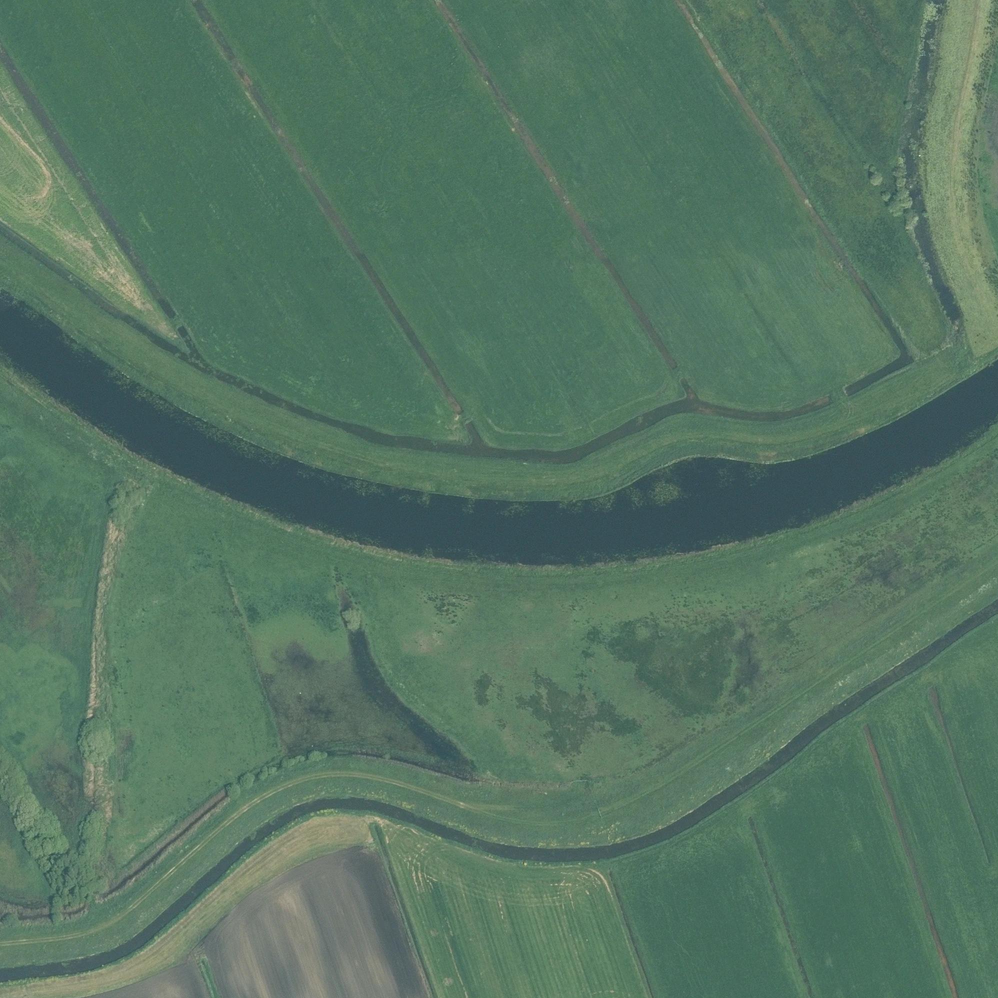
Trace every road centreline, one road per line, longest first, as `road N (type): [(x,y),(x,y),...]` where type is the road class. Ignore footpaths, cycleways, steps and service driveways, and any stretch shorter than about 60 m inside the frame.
road 1 (track): [(0,946),(108,922),(249,807),(307,780),(366,777),(527,825),(610,813),(670,784),(997,566)]

